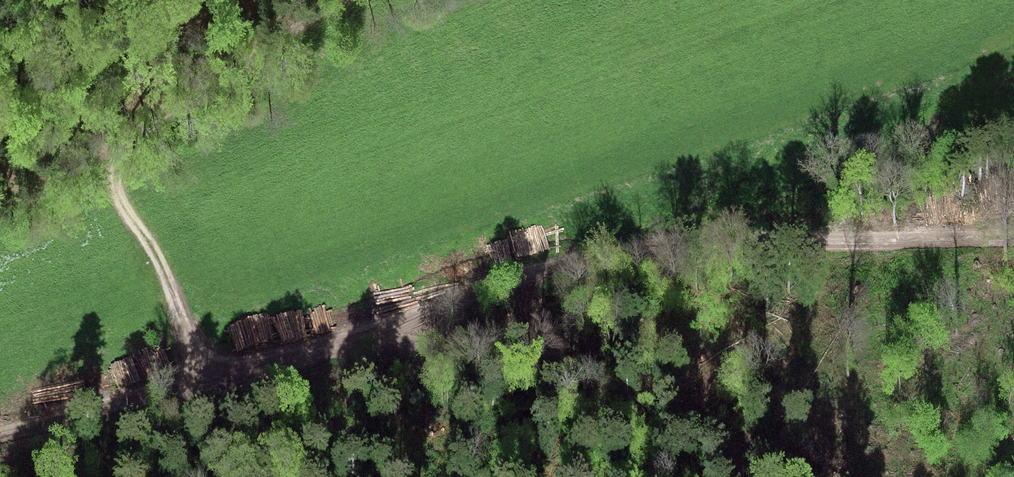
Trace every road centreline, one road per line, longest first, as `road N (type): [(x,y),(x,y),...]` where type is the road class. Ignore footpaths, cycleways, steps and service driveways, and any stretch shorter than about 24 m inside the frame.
road 1 (track): [(203,376),(556,263),(692,232),(1013,241)]
road 2 (track): [(342,336),(536,357),(800,476)]
road 3 (track): [(120,203),(102,150),(193,100),(340,0)]
road 4 (track): [(1013,140),(692,232)]
road 5 (track): [(120,203),(181,314),(203,376)]

